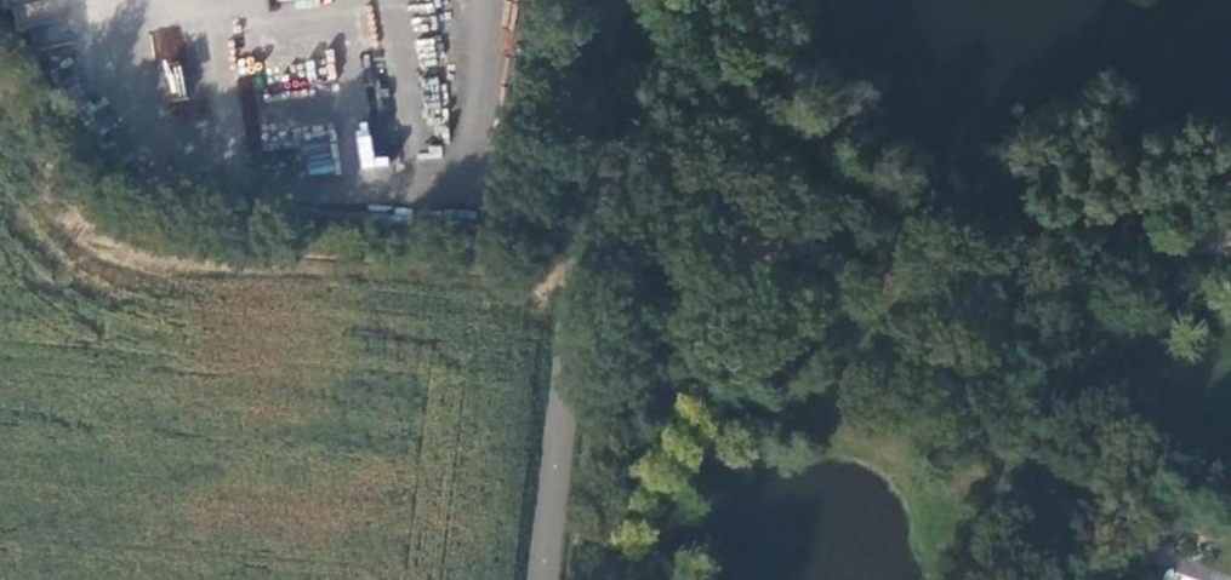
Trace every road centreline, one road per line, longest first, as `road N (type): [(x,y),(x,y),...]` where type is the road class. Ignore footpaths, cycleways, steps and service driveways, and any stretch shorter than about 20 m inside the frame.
road 1 (track): [(639,579),(658,472),(719,372),(692,74),(714,0)]
road 2 (unclassified): [(617,0),(542,579)]

